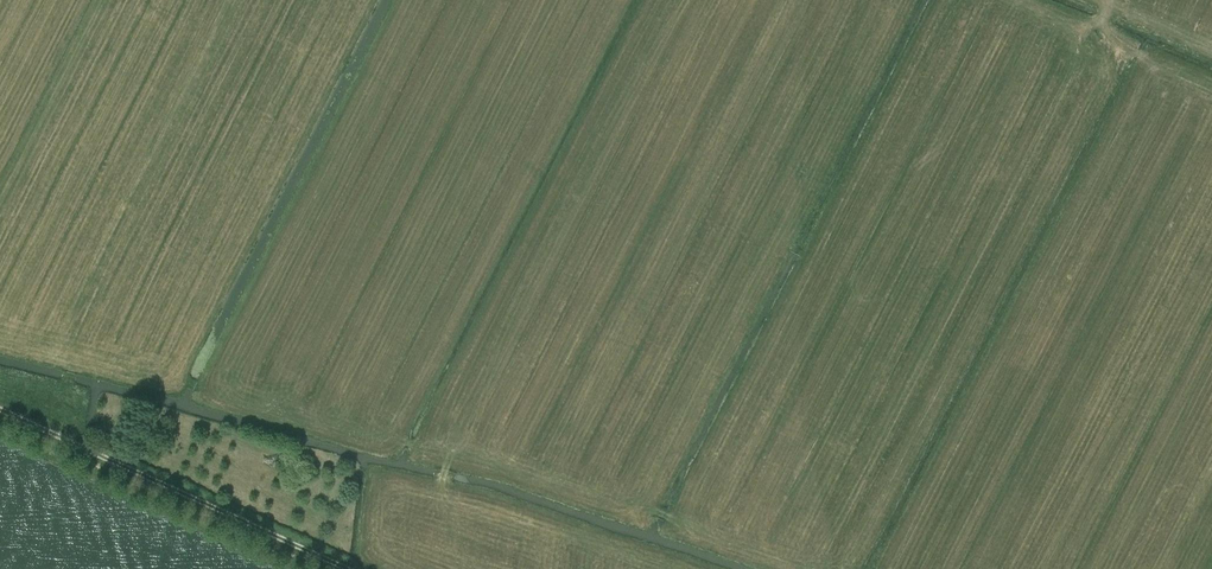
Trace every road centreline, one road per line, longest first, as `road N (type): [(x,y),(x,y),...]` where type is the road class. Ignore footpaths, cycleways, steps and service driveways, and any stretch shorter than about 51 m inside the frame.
road 1 (track): [(347,568),(0,411)]

